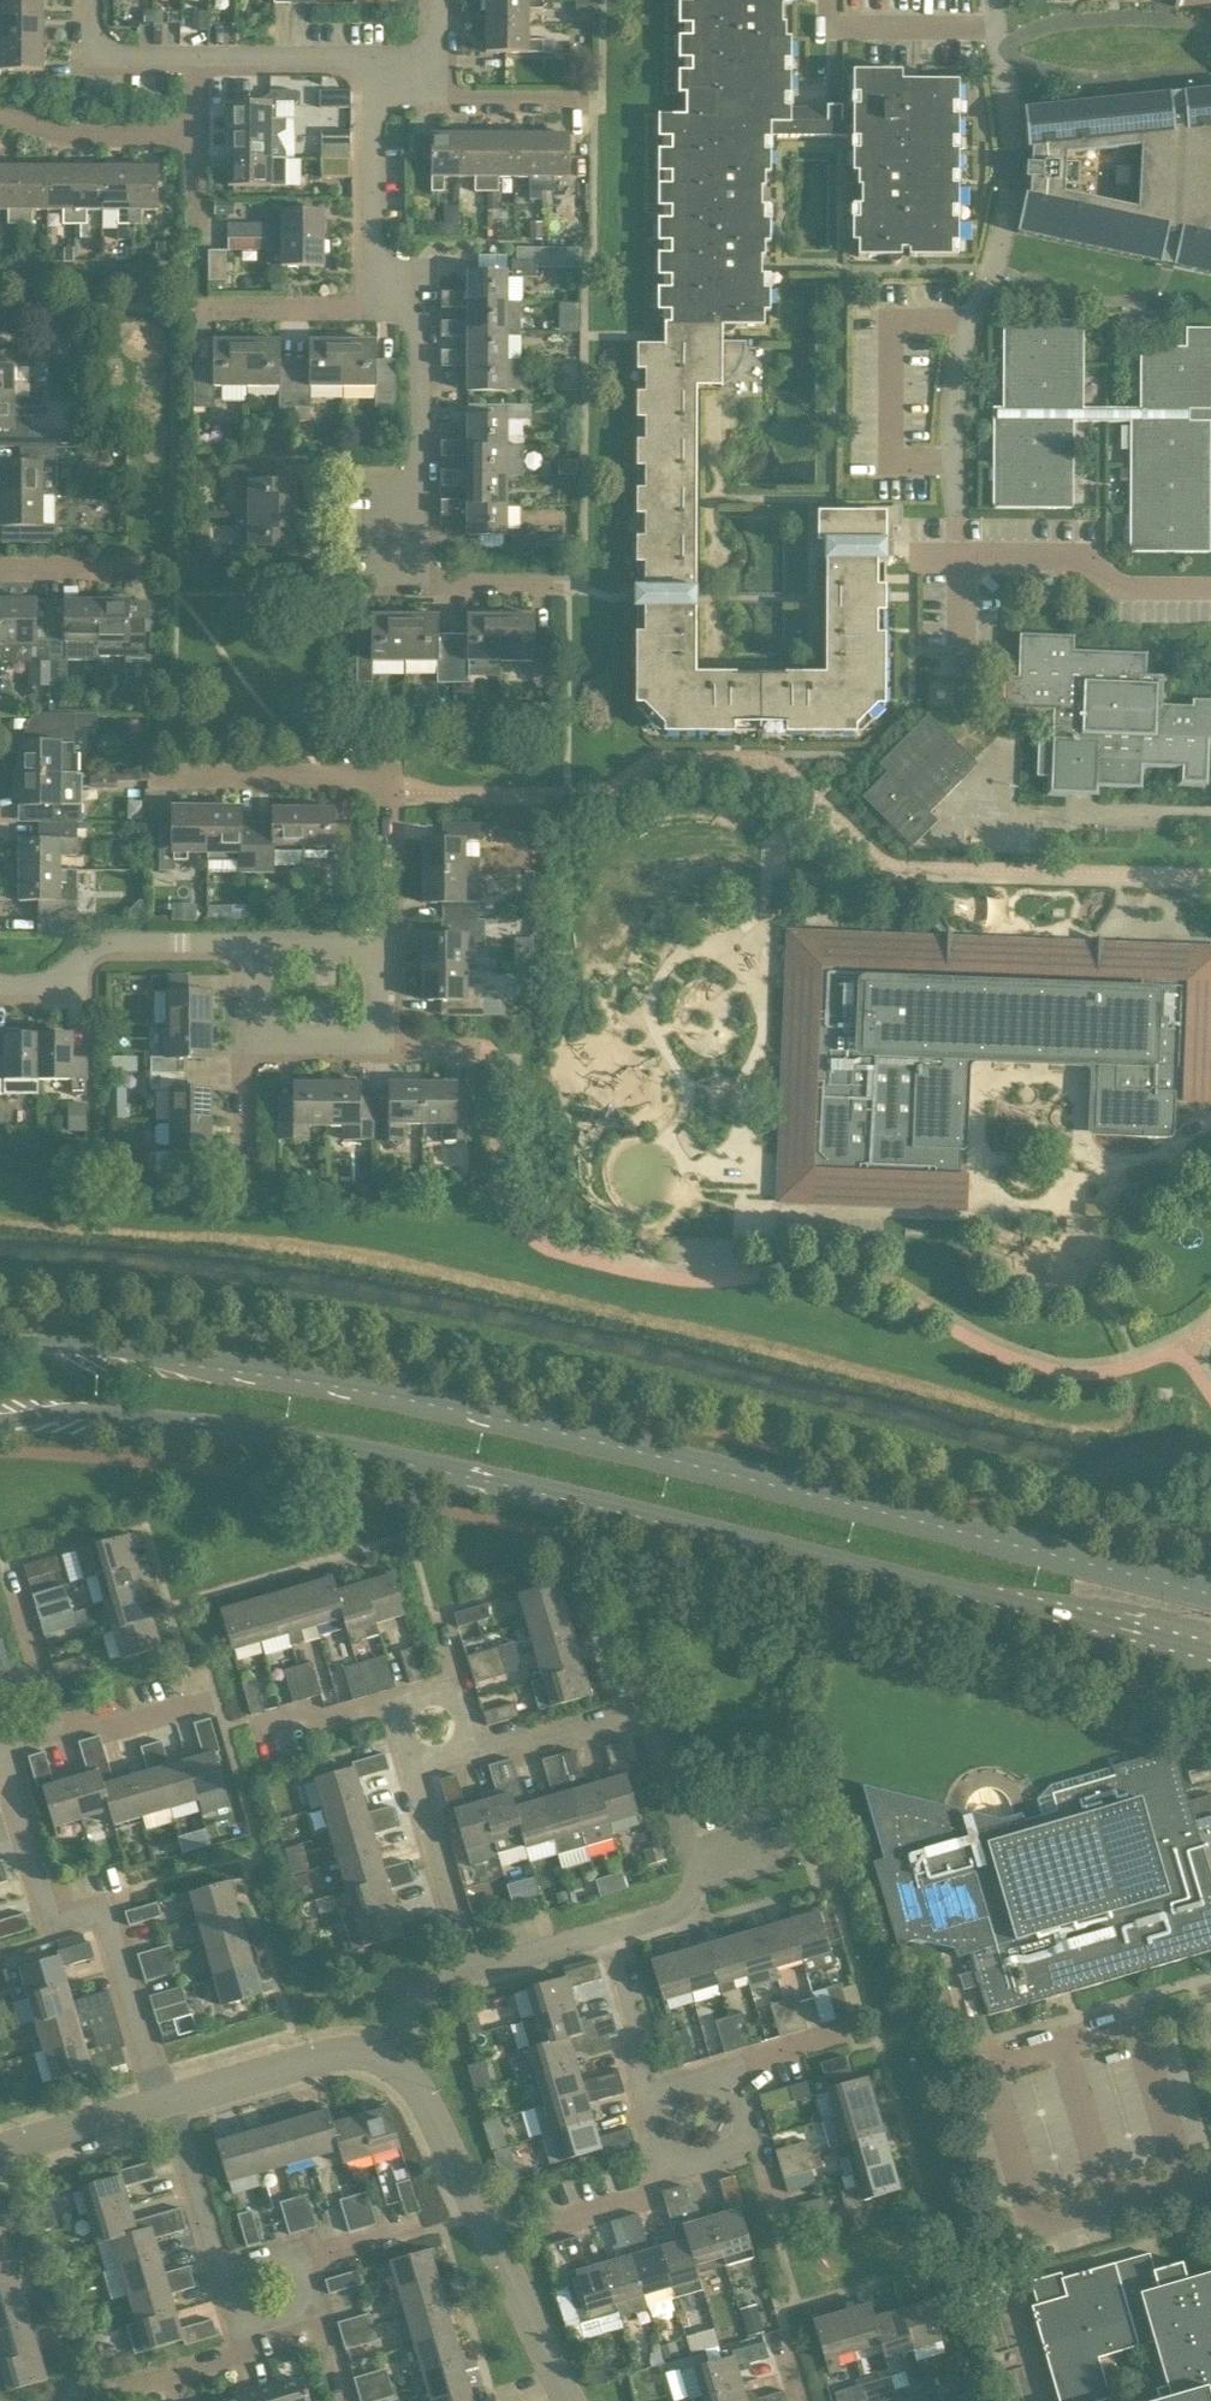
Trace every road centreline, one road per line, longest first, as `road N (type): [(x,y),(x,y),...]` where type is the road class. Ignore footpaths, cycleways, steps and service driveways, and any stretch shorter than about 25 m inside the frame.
road 1 (primary): [(1210,1597),(469,1414),(296,1380),(0,1342)]
road 2 (primary): [(0,1421),(89,1418),(324,1444),(1210,1655)]
road 3 (residential): [(958,554),(957,381),(1000,247),(1014,155),(994,0)]
road 4 (residential): [(541,584),(412,582),(400,562),(400,490),(425,467),(426,338),(416,307),(376,306)]
road 5 (residential): [(161,2103),(102,1911),(52,1923),(0,1746)]
road 6 (residential): [(575,2400),(423,2083),(388,2049)]
road 7 (residential): [(185,776),(376,775),(388,792),(387,949)]
road 8 (residential): [(468,1747),(502,1750),(631,1714),(651,1726),(690,1858)]
road 9 (residential): [(958,554),(1083,553),(1122,591),(1210,586)]
road 10 (residential): [(0,986),(52,986),(110,948),(252,949)]
road 11 (residential): [(376,306),(374,59)]
road 12 (residential): [(388,2049),(300,2061),(161,2103)]
road 13 (residential): [(470,1972),(412,1762)]
road 14 (residential): [(199,132),(35,131),(0,111)]
road 15 (residential): [(225,2281),(176,2124),(161,2103)]
road 16 (residential): [(586,103),(456,97),(429,58)]
road 17 (residential): [(374,59),(199,56)]
road 18 (residential): [(49,1725),(95,1712),(125,1719),(214,1694)]
road 19 (residential): [(81,2396),(243,2347)]
road 20 (residential): [(208,310),(376,306)]
road 21 (residential): [(0,2151),(161,2103)]
road 22 (residential): [(642,2092),(632,2057),(639,2030),(612,1932)]
road 23 (residential): [(199,56),(111,56),(94,41),(93,0)]
road 24 (residential): [(470,1972),(612,1932)]
road 25 (residential): [(145,565),(0,566)]
road 26 (residential): [(552,2224),(650,2194),(662,2162)]
road 27 (residential): [(252,949),(387,949)]
road 28 (residential): [(385,1041),(251,1041)]
road 29 (residential): [(396,1703),(268,1736)]
road 30 (residential): [(612,1932),(673,1913),(693,1884),(690,1858)]
road 31 (residential): [(730,2067),(849,2033)]
road 32 (residential): [(388,2049),(397,2016),(416,1995),(470,1972)]

